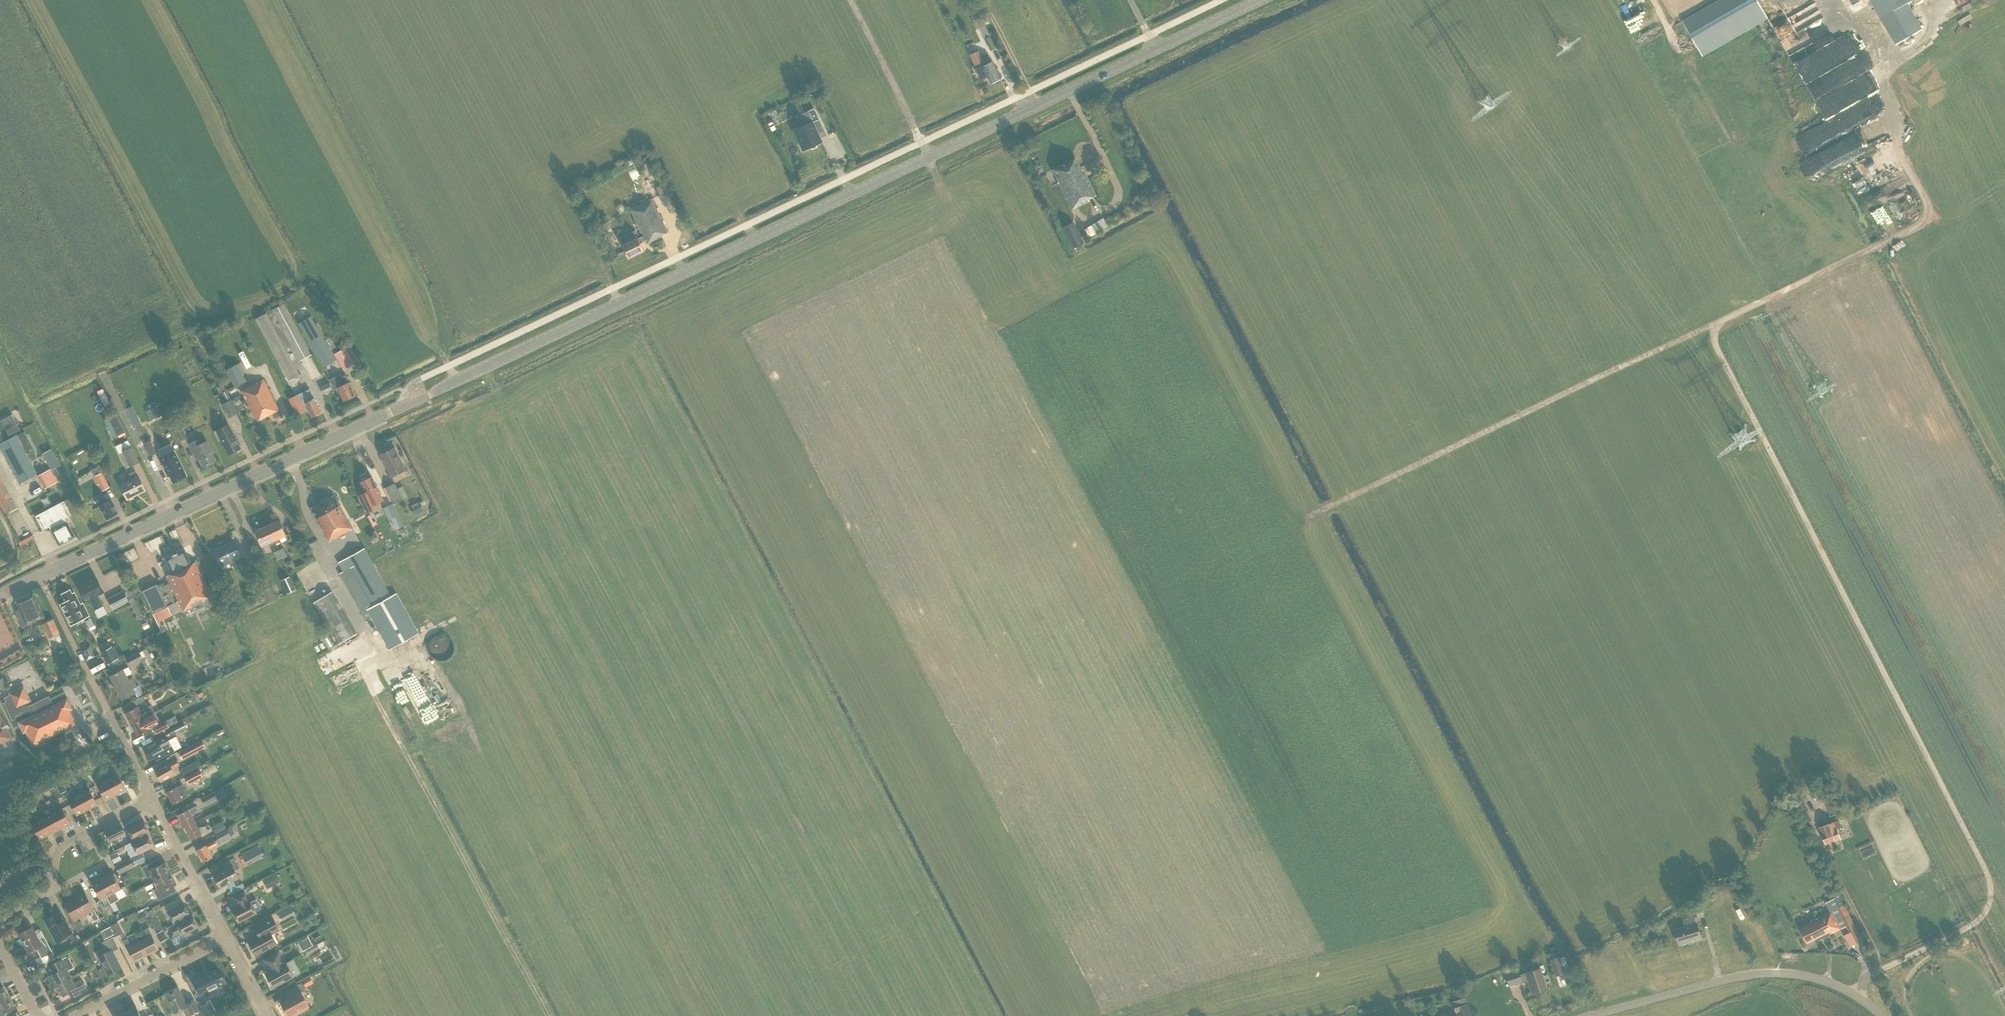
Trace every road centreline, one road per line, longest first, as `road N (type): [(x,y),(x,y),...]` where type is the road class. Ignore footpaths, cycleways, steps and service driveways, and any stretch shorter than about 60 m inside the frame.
road 1 (secondary): [(40,575),(1261,0)]
road 2 (track): [(546,1015),(370,688),(369,662)]
road 3 (unclassified): [(1600,1015),(1735,978),(1784,978),(1859,989),(1885,1015)]
road 4 (unclassified): [(153,798),(40,575)]
road 5 (unclassified): [(0,919),(49,889),(61,849),(153,798)]
road 6 (residential): [(75,1015),(227,938)]
road 7 (unclassified): [(227,938),(153,798)]

